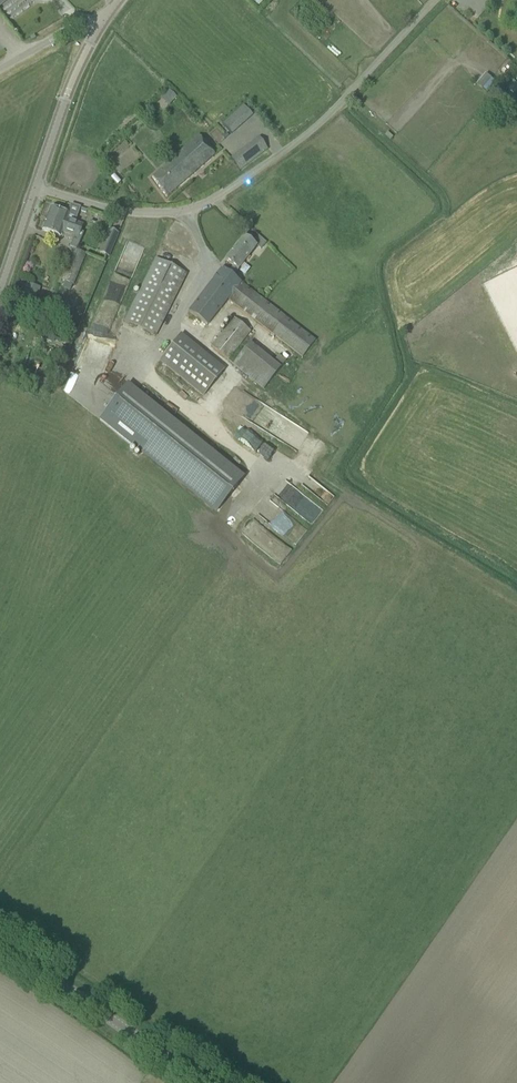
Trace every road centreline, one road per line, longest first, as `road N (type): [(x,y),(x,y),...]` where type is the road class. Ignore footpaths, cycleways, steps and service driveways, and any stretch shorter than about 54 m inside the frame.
road 1 (residential): [(35,187),(132,212),(187,210),(216,198),(347,99),(440,0)]
road 2 (tertiary): [(203,1082),(0,947)]
road 3 (tertiary): [(35,187),(104,16)]

